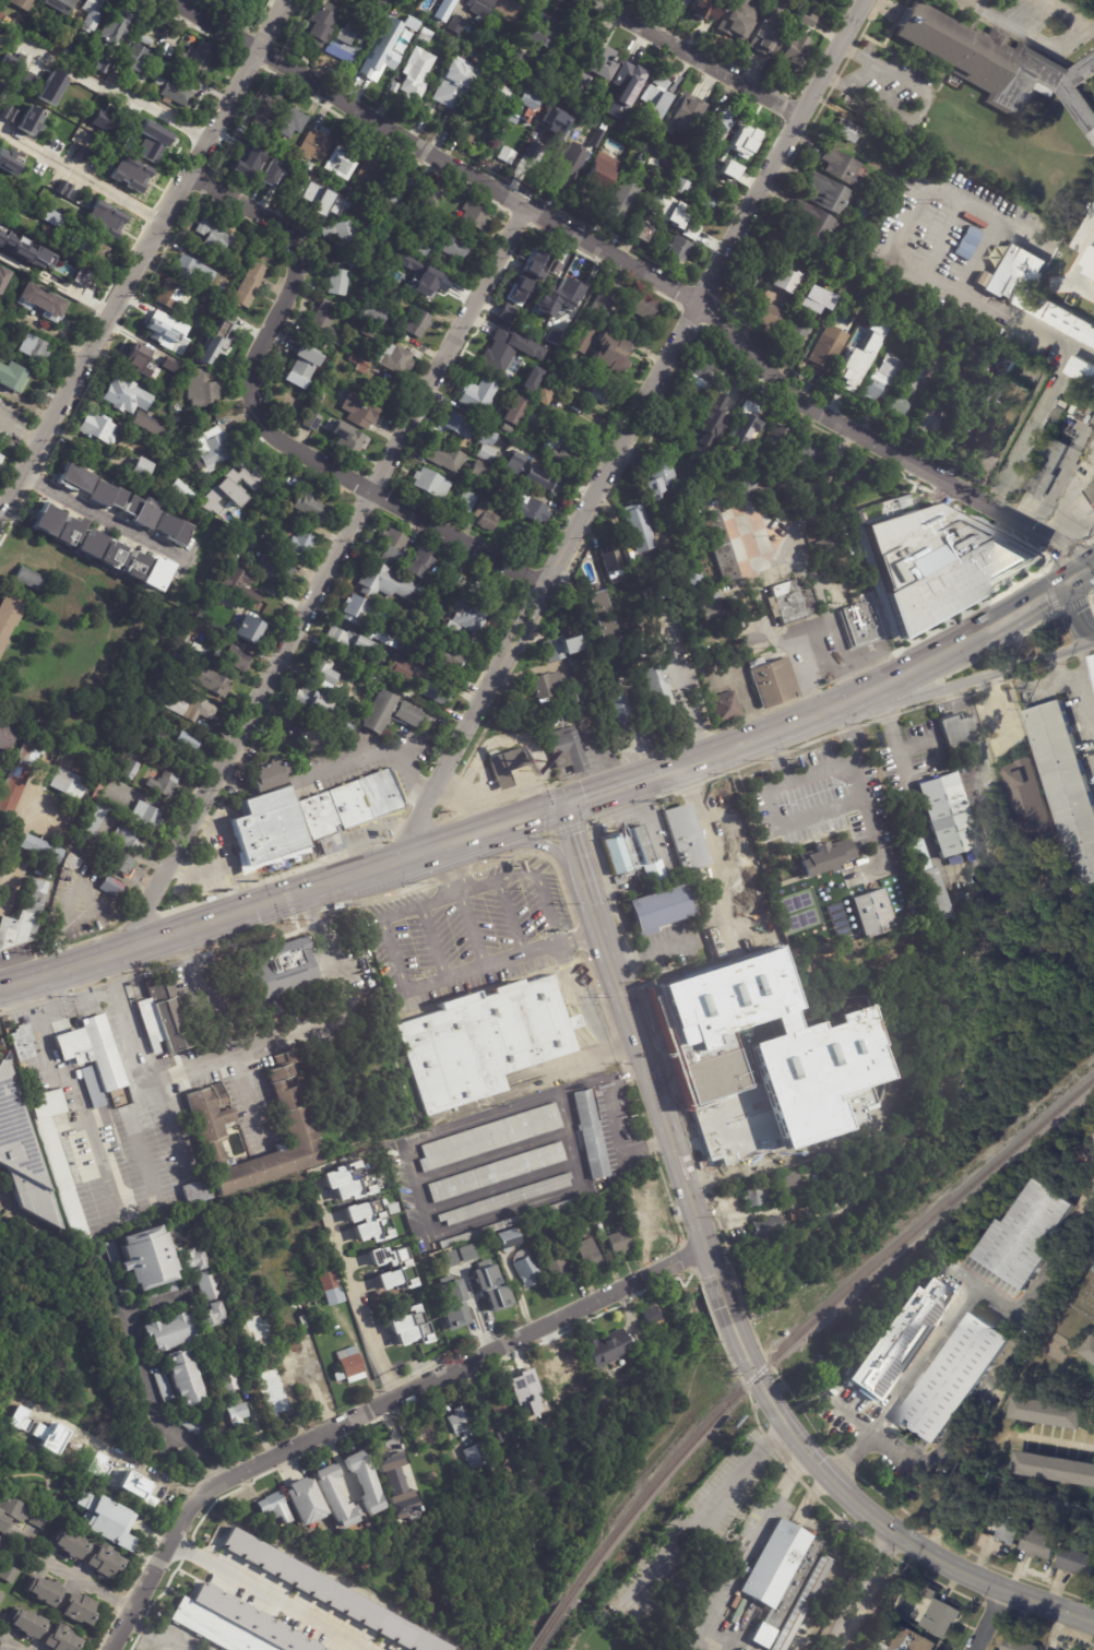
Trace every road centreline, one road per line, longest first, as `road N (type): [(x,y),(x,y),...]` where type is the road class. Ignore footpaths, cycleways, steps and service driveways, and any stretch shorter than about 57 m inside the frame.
road 1 (tertiary): [(865,0),(403,858)]
road 2 (residential): [(521,207),(131,943)]
road 3 (residential): [(707,1250),(206,1491),(183,1517),(111,1649)]
road 4 (residential): [(543,589),(261,424),(252,364),(293,282),(294,258),(272,223),(190,174)]
road 5 (tertiary): [(698,305),(166,0)]
road 6 (primary): [(566,804),(0,988)]
road 7 (residential): [(286,0),(0,517)]
road 8 (tertiary): [(1072,580),(1055,539),(793,397),(698,305)]
road 9 (secondary): [(1093,1621),(1003,1588),(880,1522),(786,1425),(746,1353)]
road 10 (secondary): [(714,1270),(595,898)]
road 11 (primary): [(991,626),(855,701),(664,772)]
road 12 (tertiary): [(855,701),(883,707),(1093,640)]
road 13 (residential): [(799,119),(586,0)]
road 14 (residential): [(783,1420),(640,1591)]
road 15 (residential): [(808,1450),(735,1579)]

